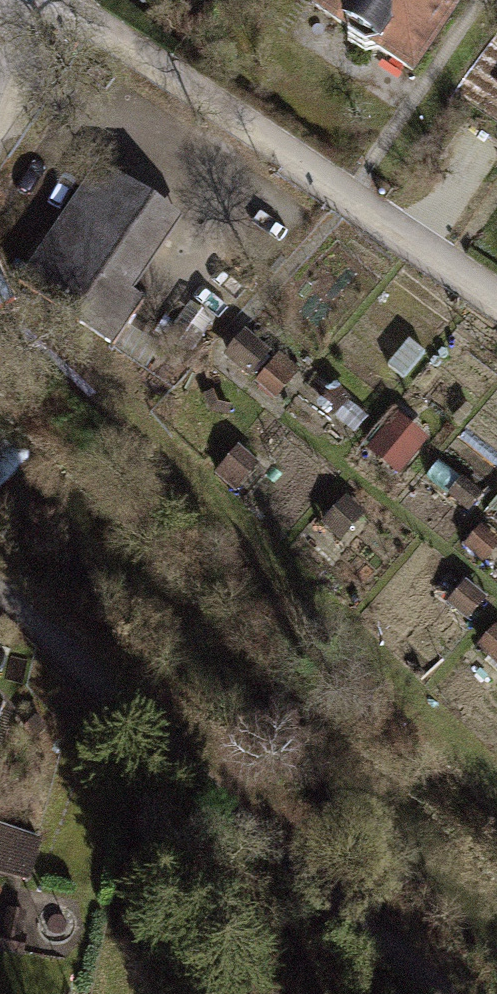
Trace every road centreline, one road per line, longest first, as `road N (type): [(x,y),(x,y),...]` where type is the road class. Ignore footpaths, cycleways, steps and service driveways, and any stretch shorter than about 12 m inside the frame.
road 1 (residential): [(55,0),(496,297)]

